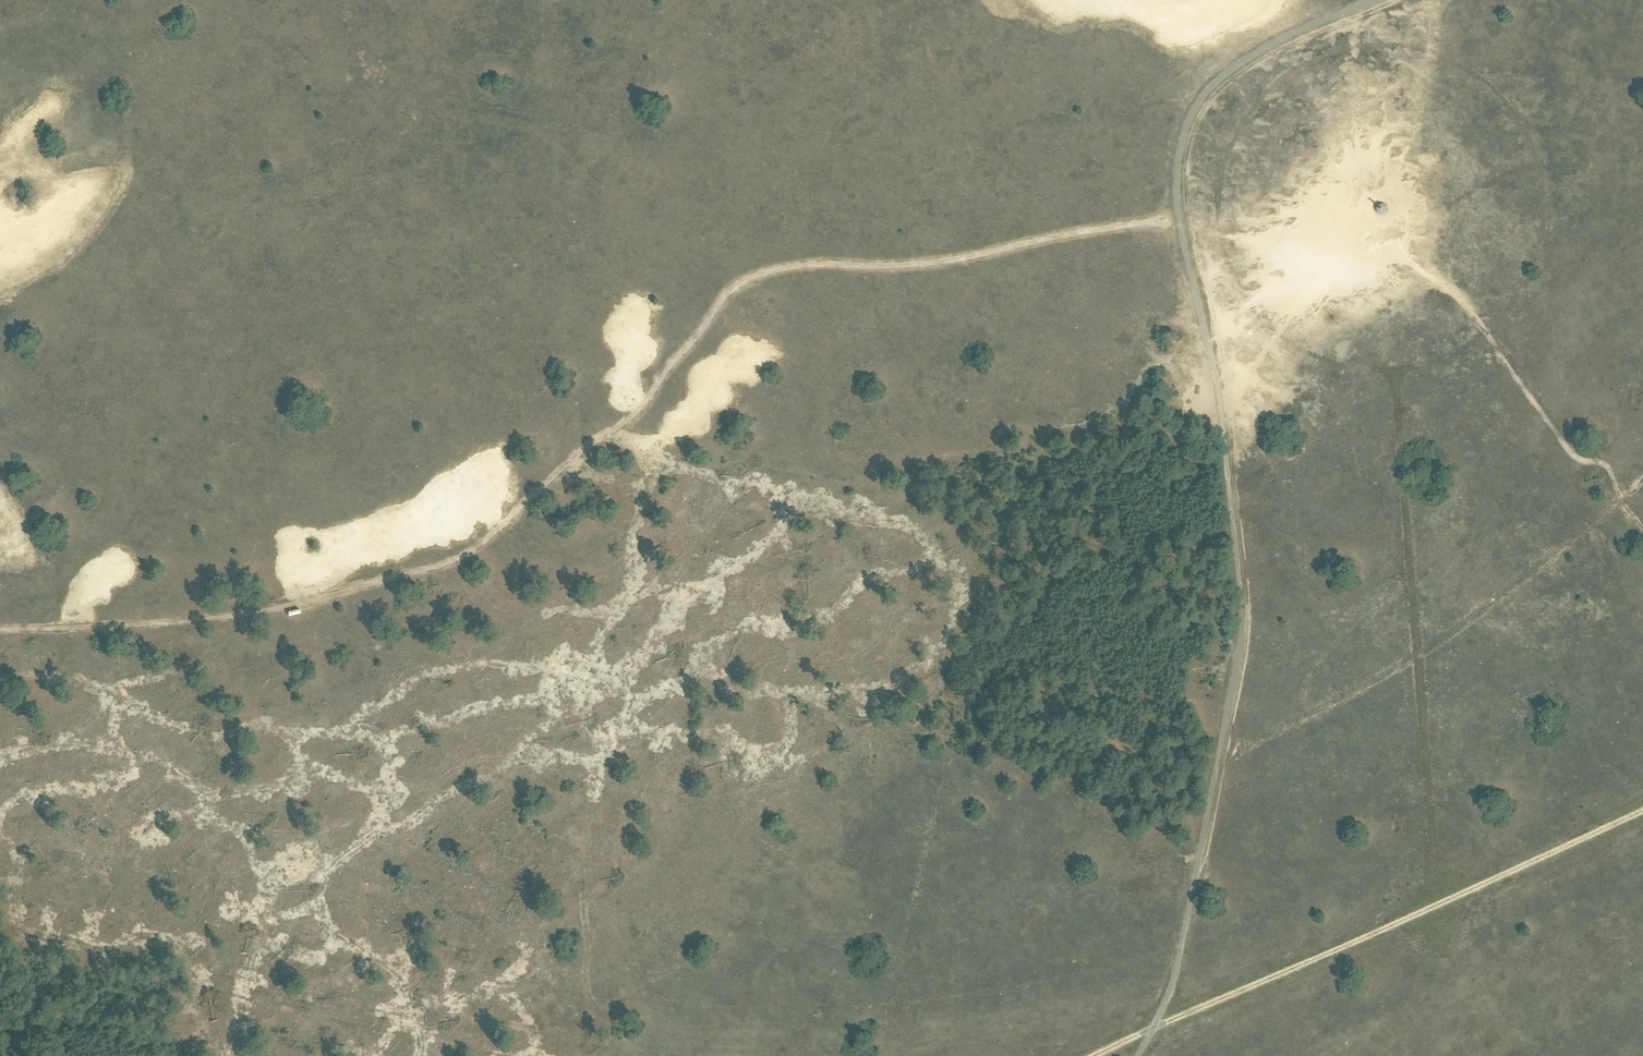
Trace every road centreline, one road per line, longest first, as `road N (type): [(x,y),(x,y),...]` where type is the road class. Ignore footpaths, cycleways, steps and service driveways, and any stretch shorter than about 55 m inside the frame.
road 1 (track): [(0,622),(228,608),(424,563),(474,542),(646,387),(717,299),(768,264),(940,258),(1179,219),(1223,236),(1404,257)]
road 2 (track): [(1642,529),(1606,474),(1562,440),(1449,289),(1404,257)]

